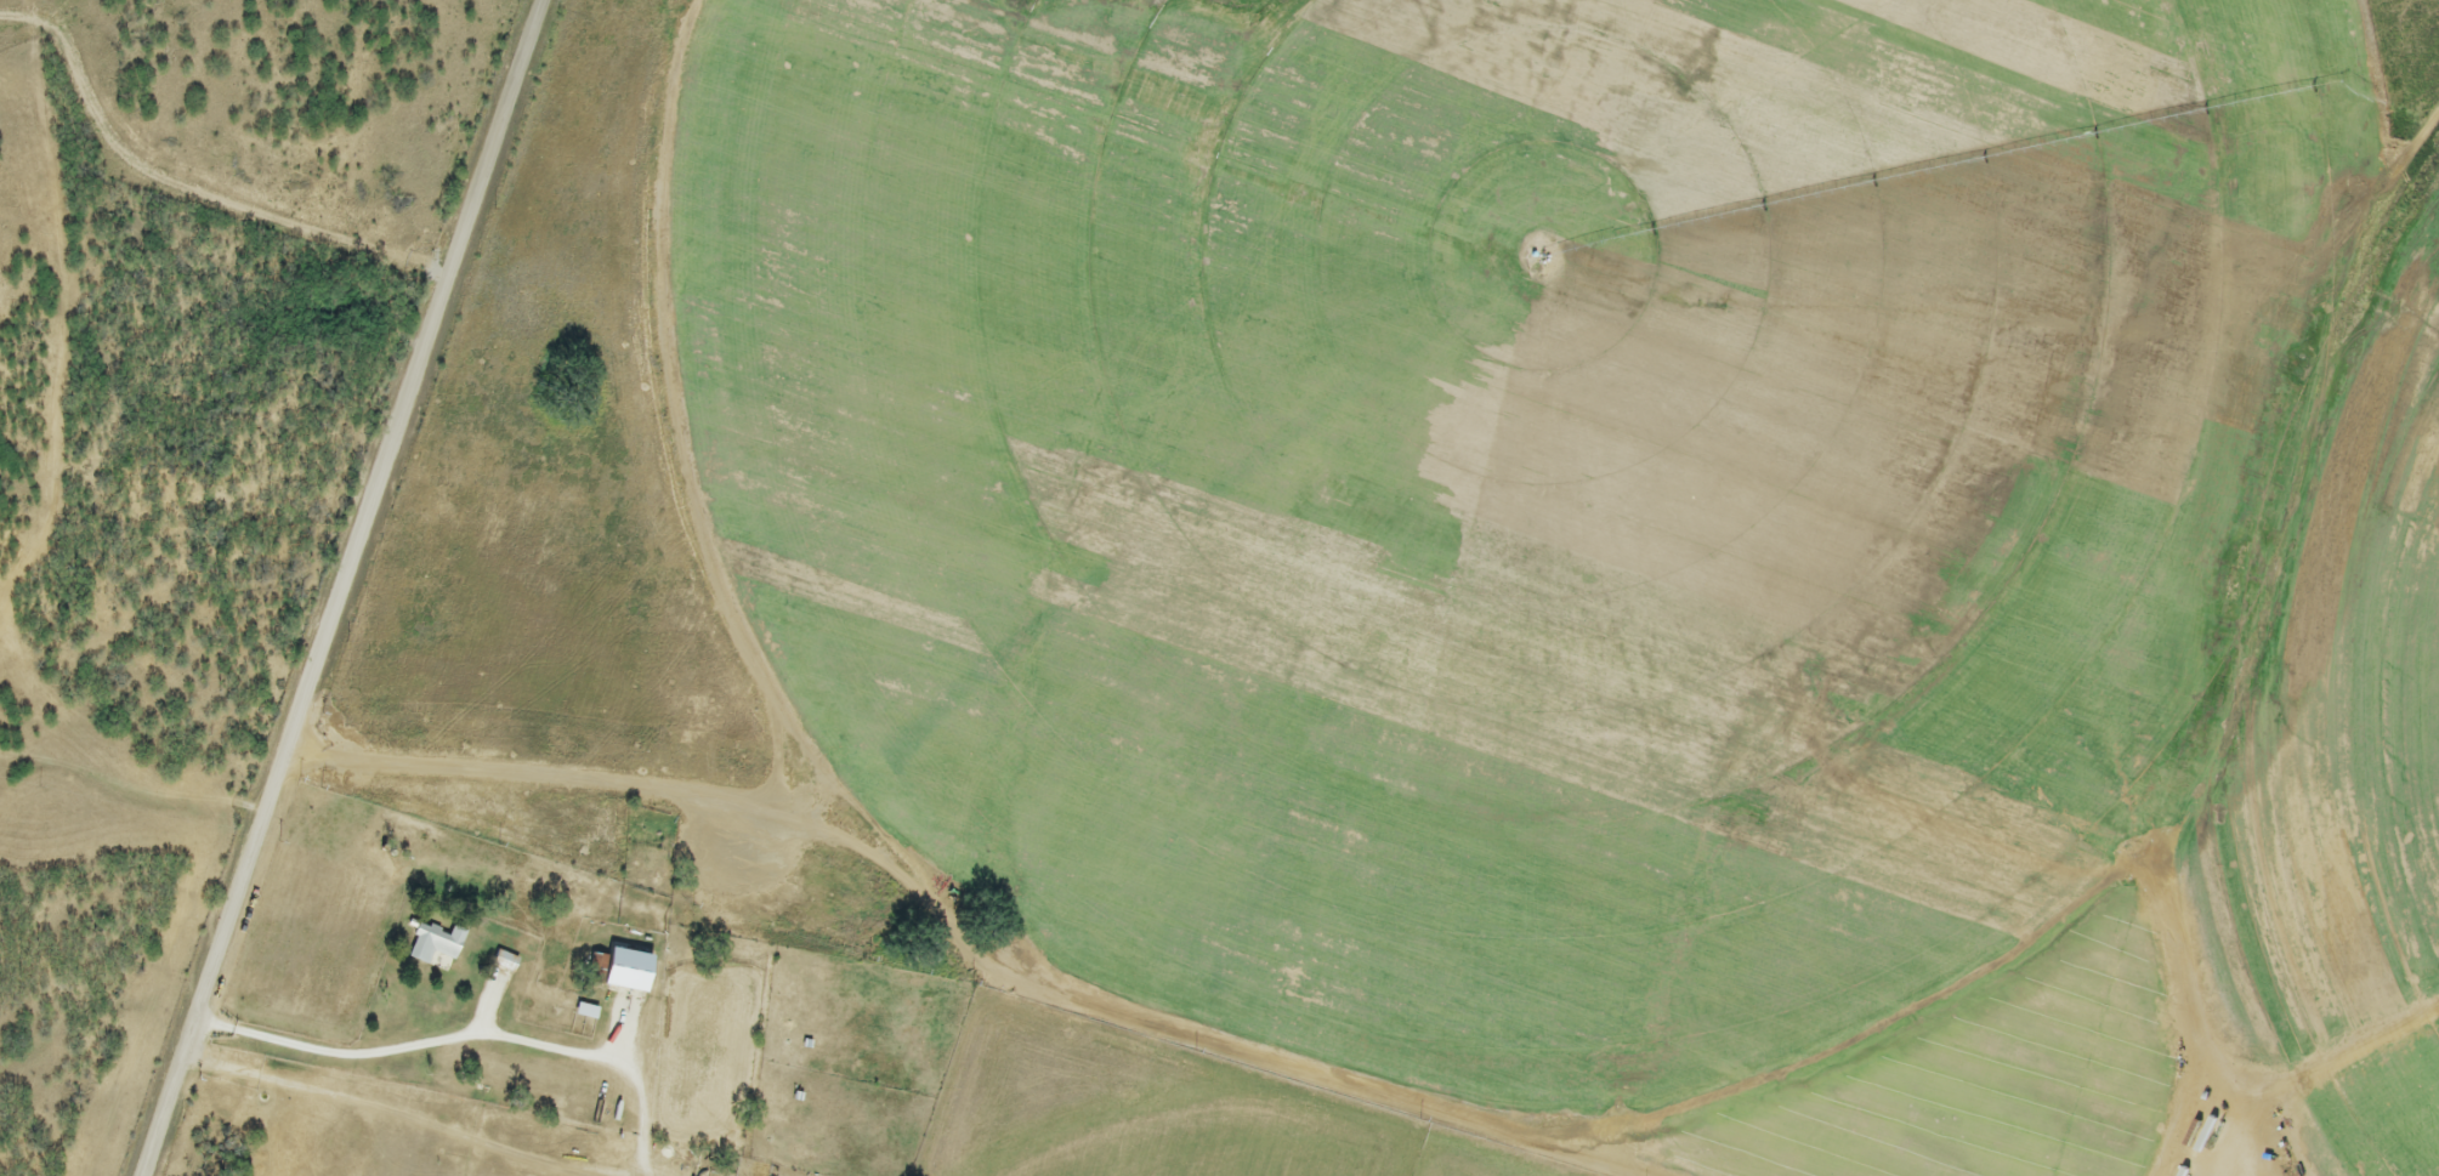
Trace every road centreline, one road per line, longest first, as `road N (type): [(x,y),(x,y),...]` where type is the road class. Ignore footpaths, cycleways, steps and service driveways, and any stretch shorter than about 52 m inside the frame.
road 1 (residential): [(146,1175),(544,0)]

